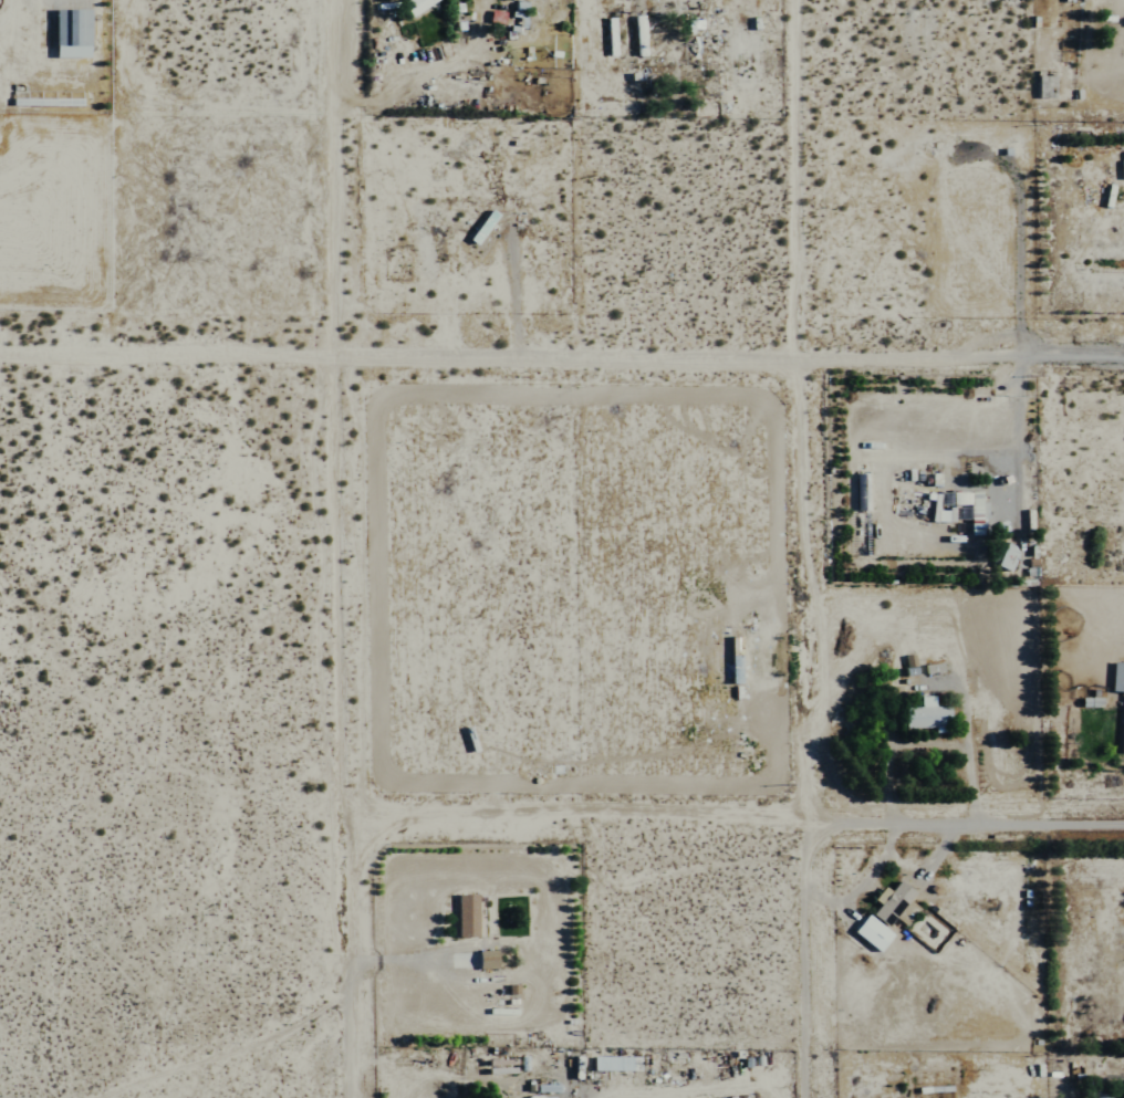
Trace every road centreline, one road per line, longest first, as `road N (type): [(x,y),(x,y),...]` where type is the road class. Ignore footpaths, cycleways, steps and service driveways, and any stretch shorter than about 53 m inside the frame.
road 1 (residential): [(0,346),(1123,358)]
road 2 (residential): [(800,0),(818,1097)]
road 3 (residential): [(356,1097),(342,0)]
road 4 (residential): [(1123,822),(351,815)]
road 5 (track): [(94,1097),(261,1041),(354,986)]

